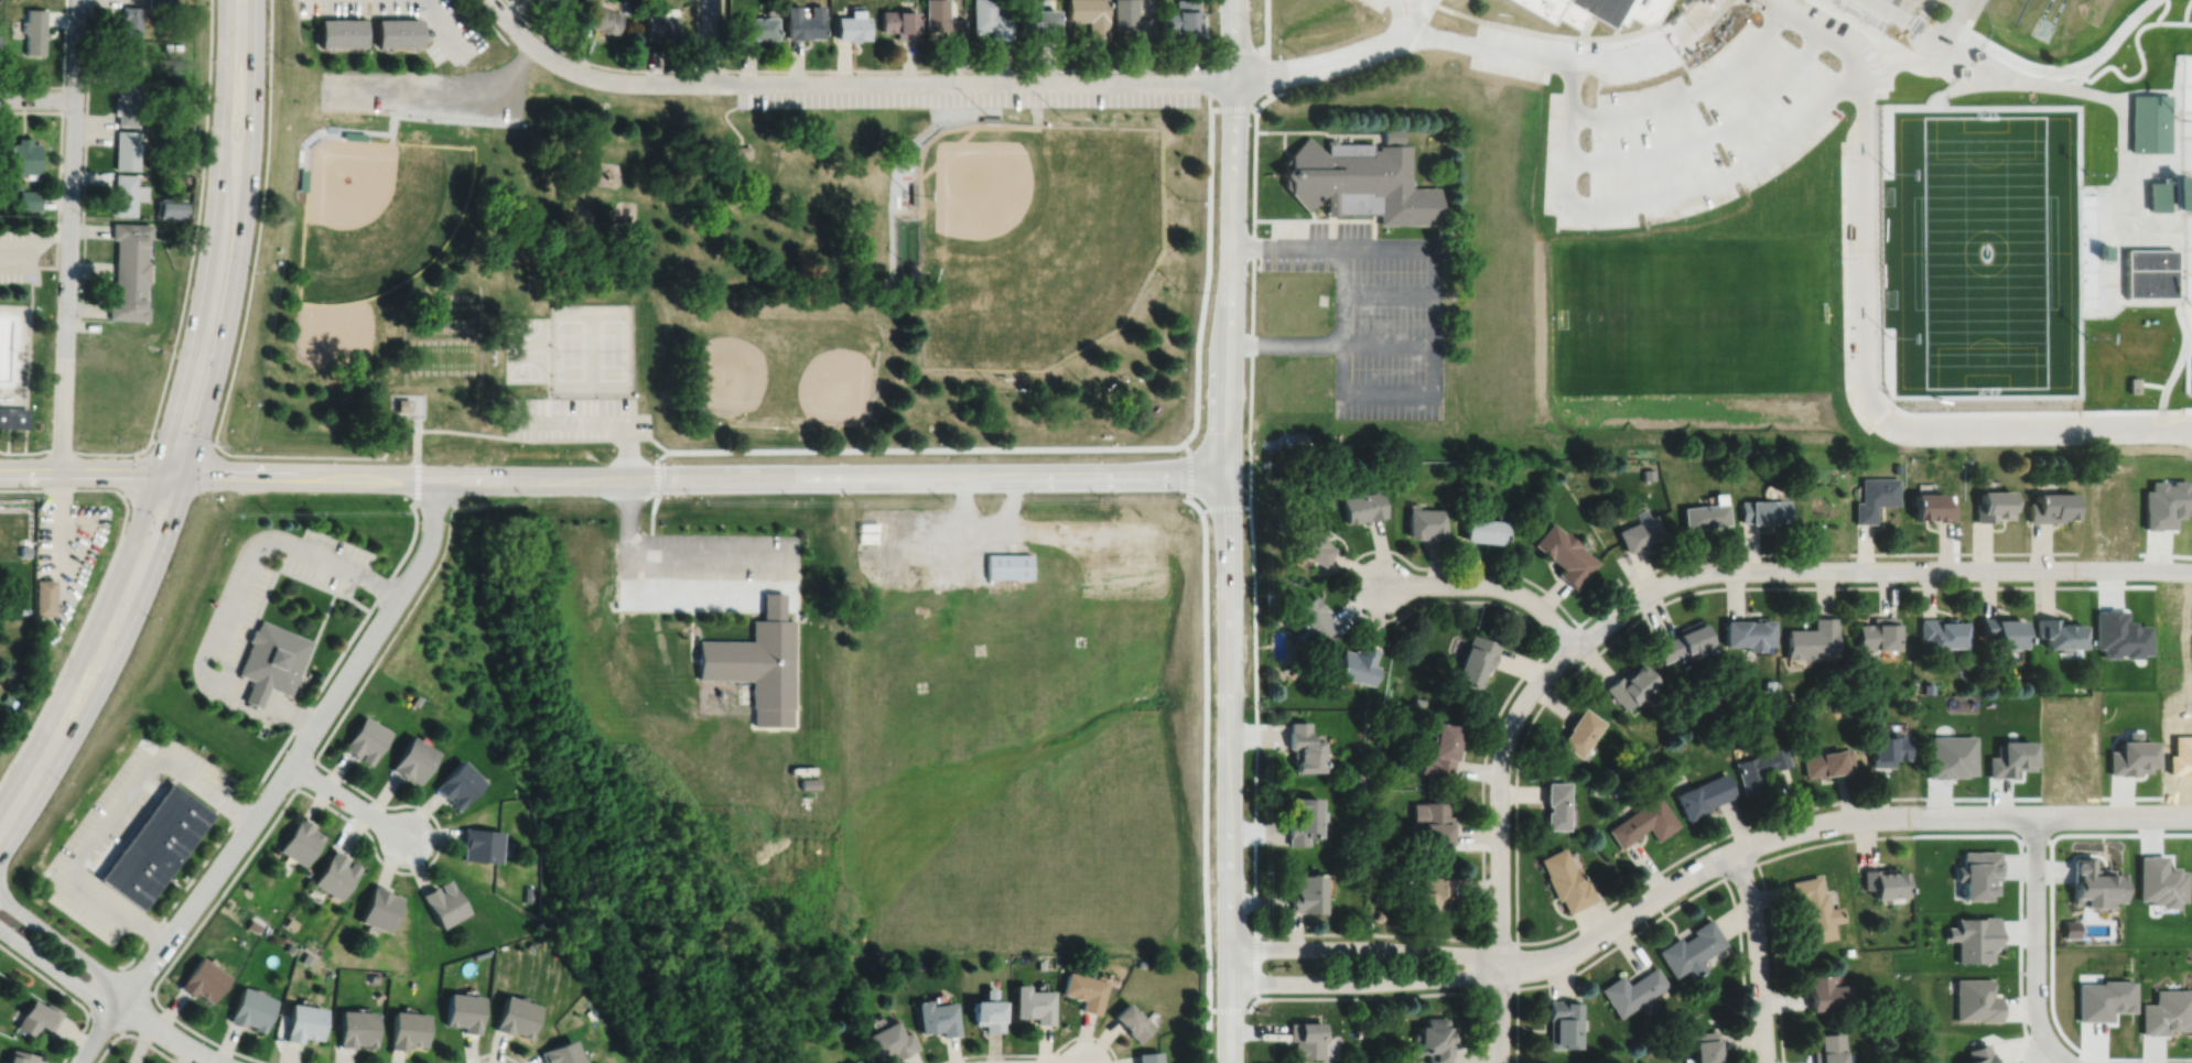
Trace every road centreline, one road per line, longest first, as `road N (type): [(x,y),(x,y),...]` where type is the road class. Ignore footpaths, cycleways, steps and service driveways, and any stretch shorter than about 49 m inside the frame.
road 1 (tertiary): [(190,468),(627,477),(1227,468)]
road 2 (residential): [(2191,571),(1712,571),(1653,588),(1544,676),(1512,723),(1500,773),(1499,965)]
road 3 (residential): [(491,0),(538,50),(598,78),(1232,82)]
road 4 (trunk): [(54,738),(105,677),(153,571),(197,440),(247,188),(250,104),(240,34)]
road 5 (trunk): [(240,34),(198,306),(170,425),(54,738)]
road 6 (residential): [(1499,965),(1557,957),(1710,863),(1814,825),(1885,816),(2191,814)]
road 7 (residential): [(78,1062),(272,793),(397,598),(428,542),(435,476)]
road 8 (tertiary): [(1229,1062),(1227,468)]
road 9 (tertiary): [(1232,0),(1227,468)]
road 10 (residential): [(78,0),(61,467)]
road 11 (residential): [(1499,965),(1472,955),(1229,947)]
road 12 (residential): [(1229,981),(1370,983),(1499,965)]
road 13 (residential): [(2034,816),(2036,1008),(2052,1046)]
road 14 (residential): [(1381,583),(1511,589),(1576,648)]
road 15 (residential): [(1767,1062),(1757,930),(1732,853)]
road 16 (tertiary): [(0,468),(190,468)]
road 17 (residential): [(118,1000),(98,969),(0,898)]
road 18 (residential): [(0,928),(84,990),(118,1000)]
road 19 (residential): [(289,764),(404,837)]

